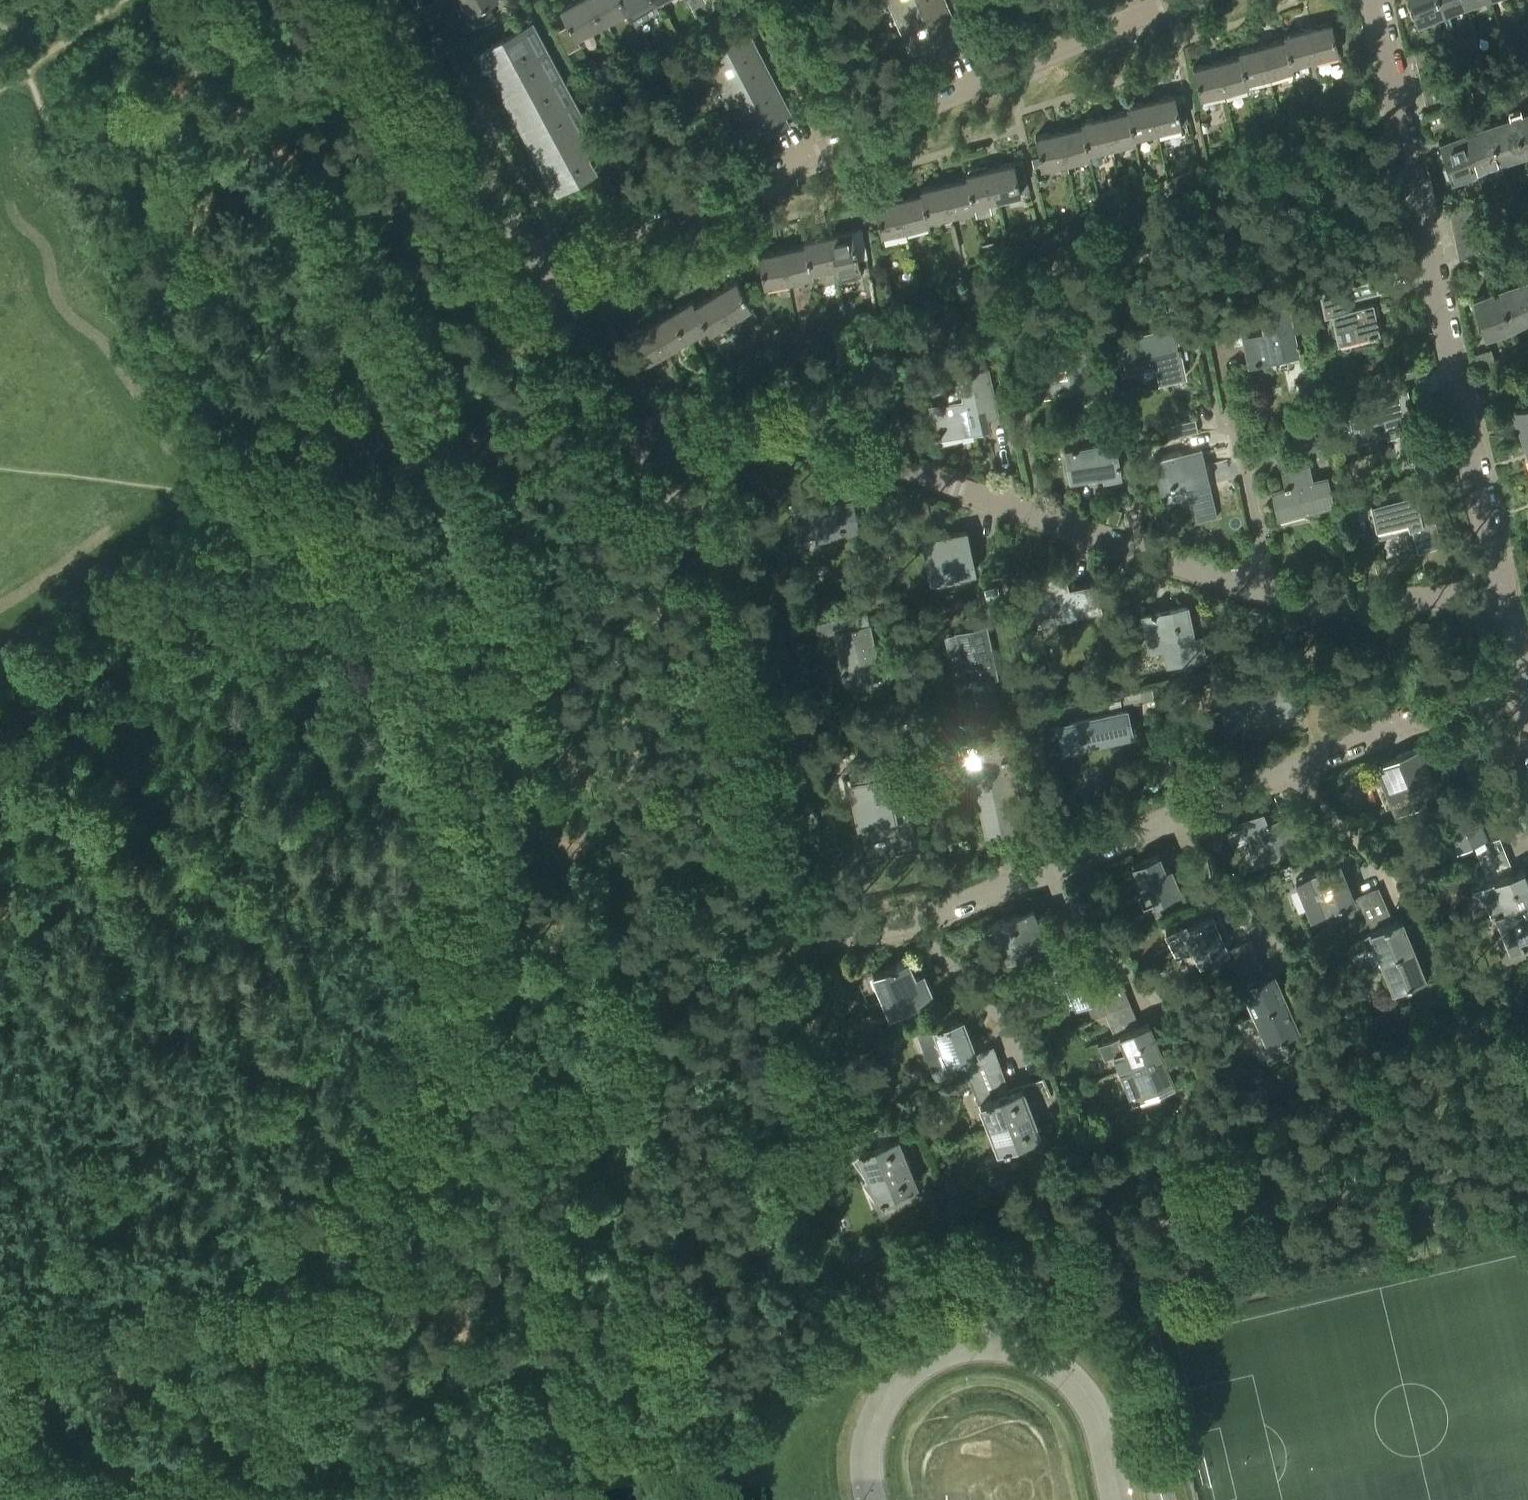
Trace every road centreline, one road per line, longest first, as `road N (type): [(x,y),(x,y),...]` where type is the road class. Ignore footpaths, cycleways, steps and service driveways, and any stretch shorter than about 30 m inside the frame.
road 1 (track): [(21,74),(99,185),(264,478),(319,527),(460,701),(491,792),(491,840),(467,931),(267,1307),(246,1390),(244,1499)]
road 2 (track): [(729,1499),(726,1456),(690,1322),(621,971),(559,710),(540,669),(528,559),(514,517),(408,317),(220,0)]
road 3 (track): [(726,1456),(635,1470),(317,1466),(243,1491),(194,1490),(116,1459),(51,1418),(0,1351)]
road 4 (residential): [(790,940),(942,912),(1522,675)]
road 5 (residential): [(542,273),(1176,0)]
road 6 (residential): [(644,451),(766,439),(837,449),(1258,590)]
road 7 (residential): [(1502,590),(1374,0)]
road 8 (residential): [(790,940),(745,640),(644,451)]
road 9 (residential): [(542,273),(384,0)]
road 10 (track): [(0,743),(61,699),(241,629)]
road 11 (residential): [(1258,590),(1366,602),(1502,590)]
road 12 (residential): [(851,1106),(808,1111),(790,940)]
road 13 (residential): [(644,451),(542,273)]
road 14 (track): [(122,0),(21,74),(0,33)]
road 15 (residential): [(1258,590),(1260,551),(1233,422)]
road 16 (track): [(375,602),(324,600),(241,629)]

